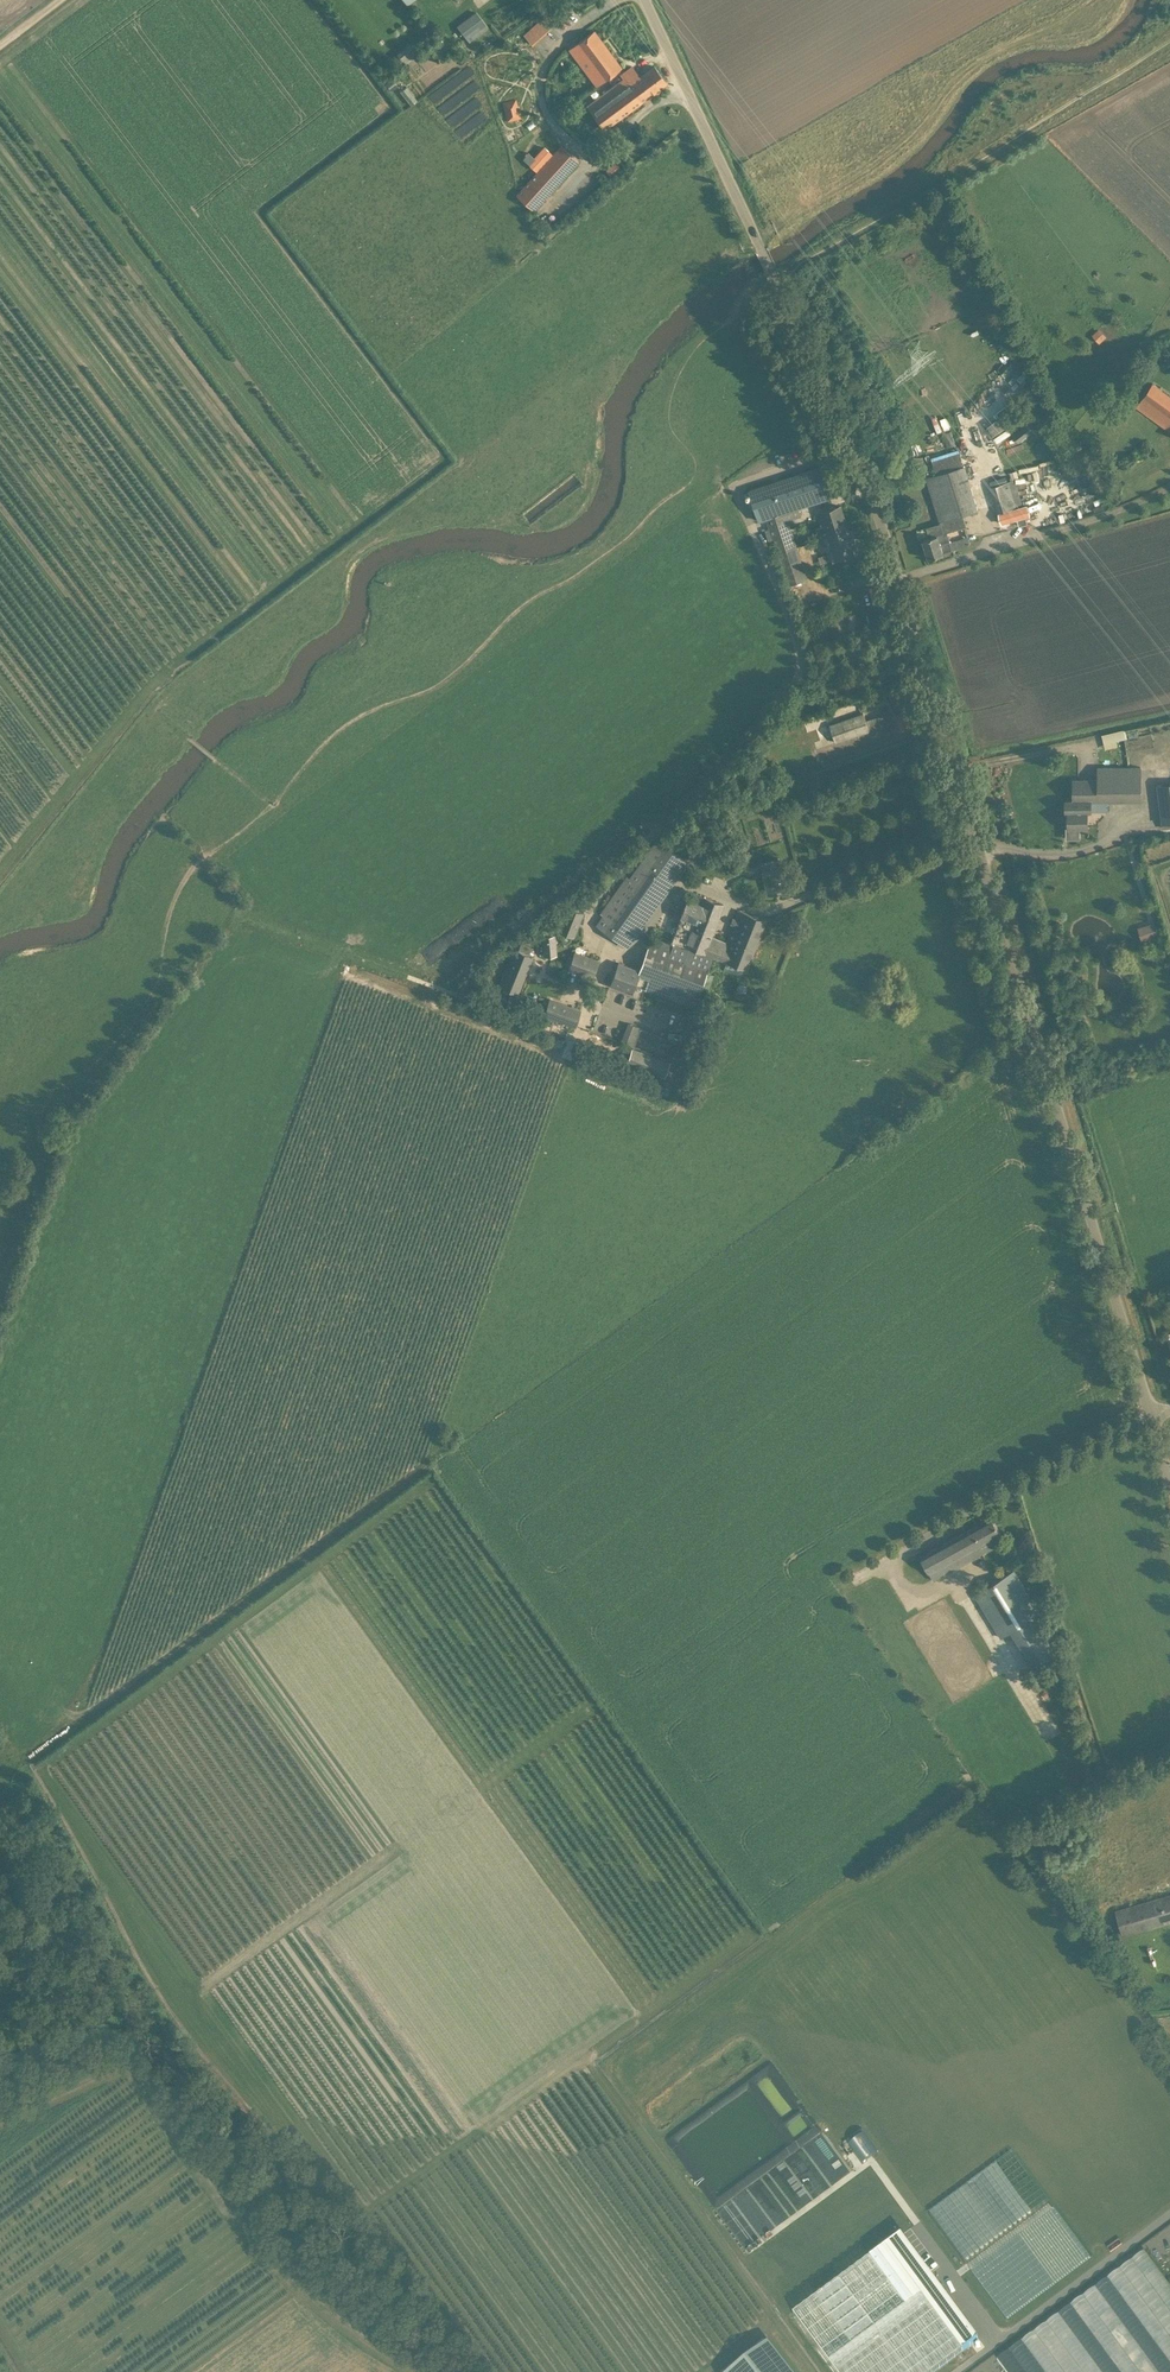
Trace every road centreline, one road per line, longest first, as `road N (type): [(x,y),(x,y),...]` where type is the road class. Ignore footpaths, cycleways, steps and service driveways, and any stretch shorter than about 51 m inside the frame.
road 1 (unclassified): [(1153,1409),(979,784),(855,420),(645,0)]
road 2 (track): [(19,1785),(133,2010),(151,2094),(216,2194),(299,2283),(424,2371)]
road 3 (track): [(1169,40),(781,280)]
road 4 (unclassified): [(1153,1409),(852,1580)]
road 5 (track): [(554,1028),(243,917)]

